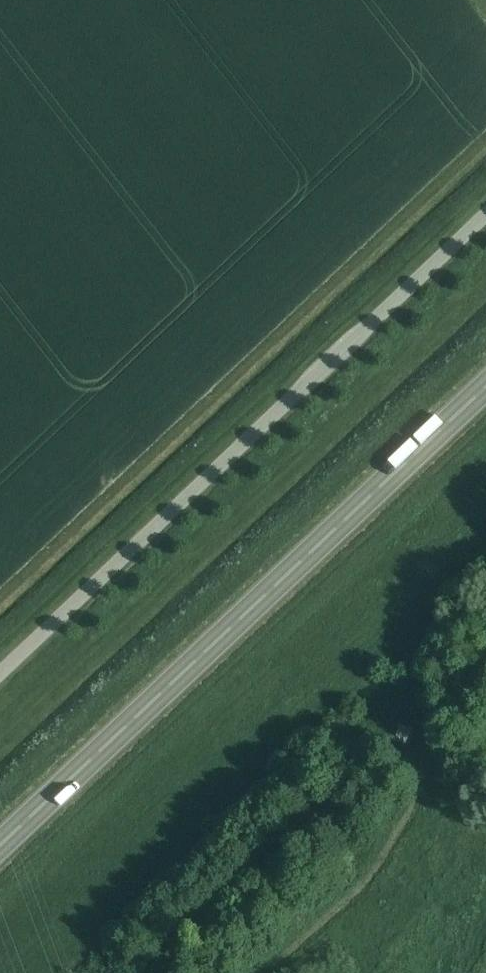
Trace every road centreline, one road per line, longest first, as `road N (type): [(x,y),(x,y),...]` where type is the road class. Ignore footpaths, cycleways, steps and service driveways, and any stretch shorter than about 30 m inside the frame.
road 1 (unclassified): [(0,671),(485,212)]
road 2 (trunk): [(0,843),(485,387)]
road 3 (track): [(401,732),(418,770),(416,799),(398,833),(356,893),(264,972)]

